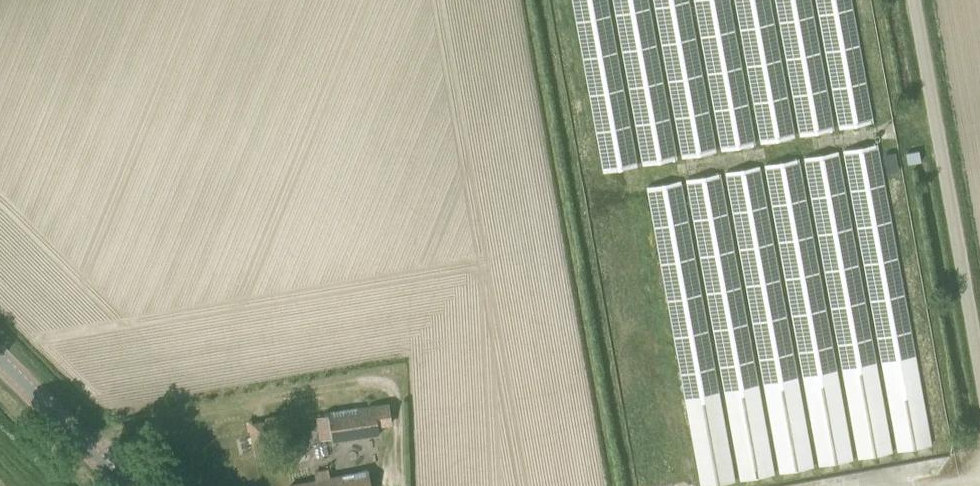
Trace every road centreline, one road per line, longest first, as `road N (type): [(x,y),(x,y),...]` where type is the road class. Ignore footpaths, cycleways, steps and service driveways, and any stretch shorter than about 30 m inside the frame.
road 1 (unclassified): [(979,418),(906,0)]
road 2 (tertiary): [(128,485),(0,364)]

